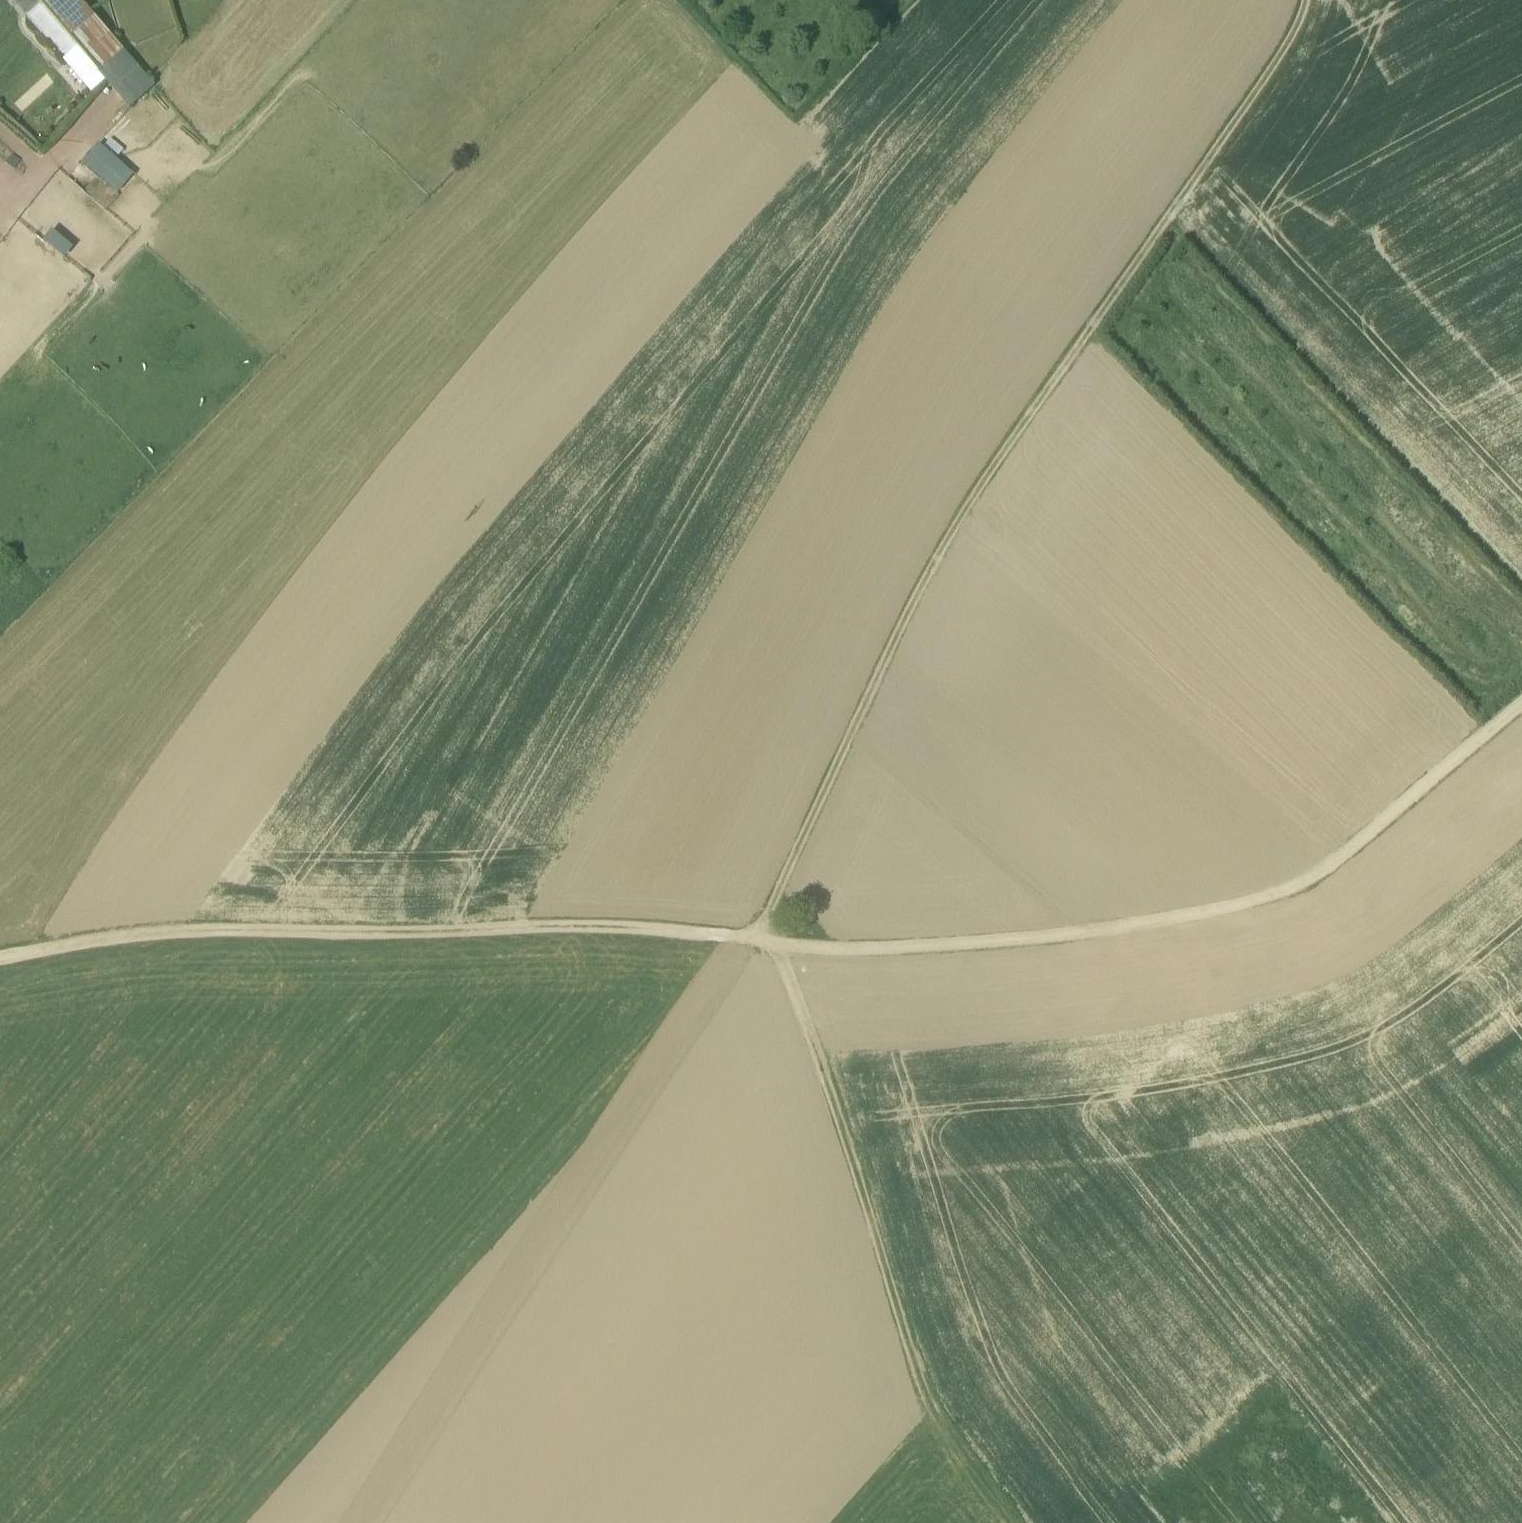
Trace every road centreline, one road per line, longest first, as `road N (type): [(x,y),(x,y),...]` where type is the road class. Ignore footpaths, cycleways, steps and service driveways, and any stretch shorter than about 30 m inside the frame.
road 1 (track): [(757,942),(901,621),(955,520),(1282,49),(1306,0)]
road 2 (track): [(1521,705),(1320,876),(1279,897),(1073,936),(930,949),(757,942)]
road 3 (track): [(757,942),(598,924),(172,930),(0,953)]
road 4 (track): [(775,947),(850,1162),(918,1394)]

